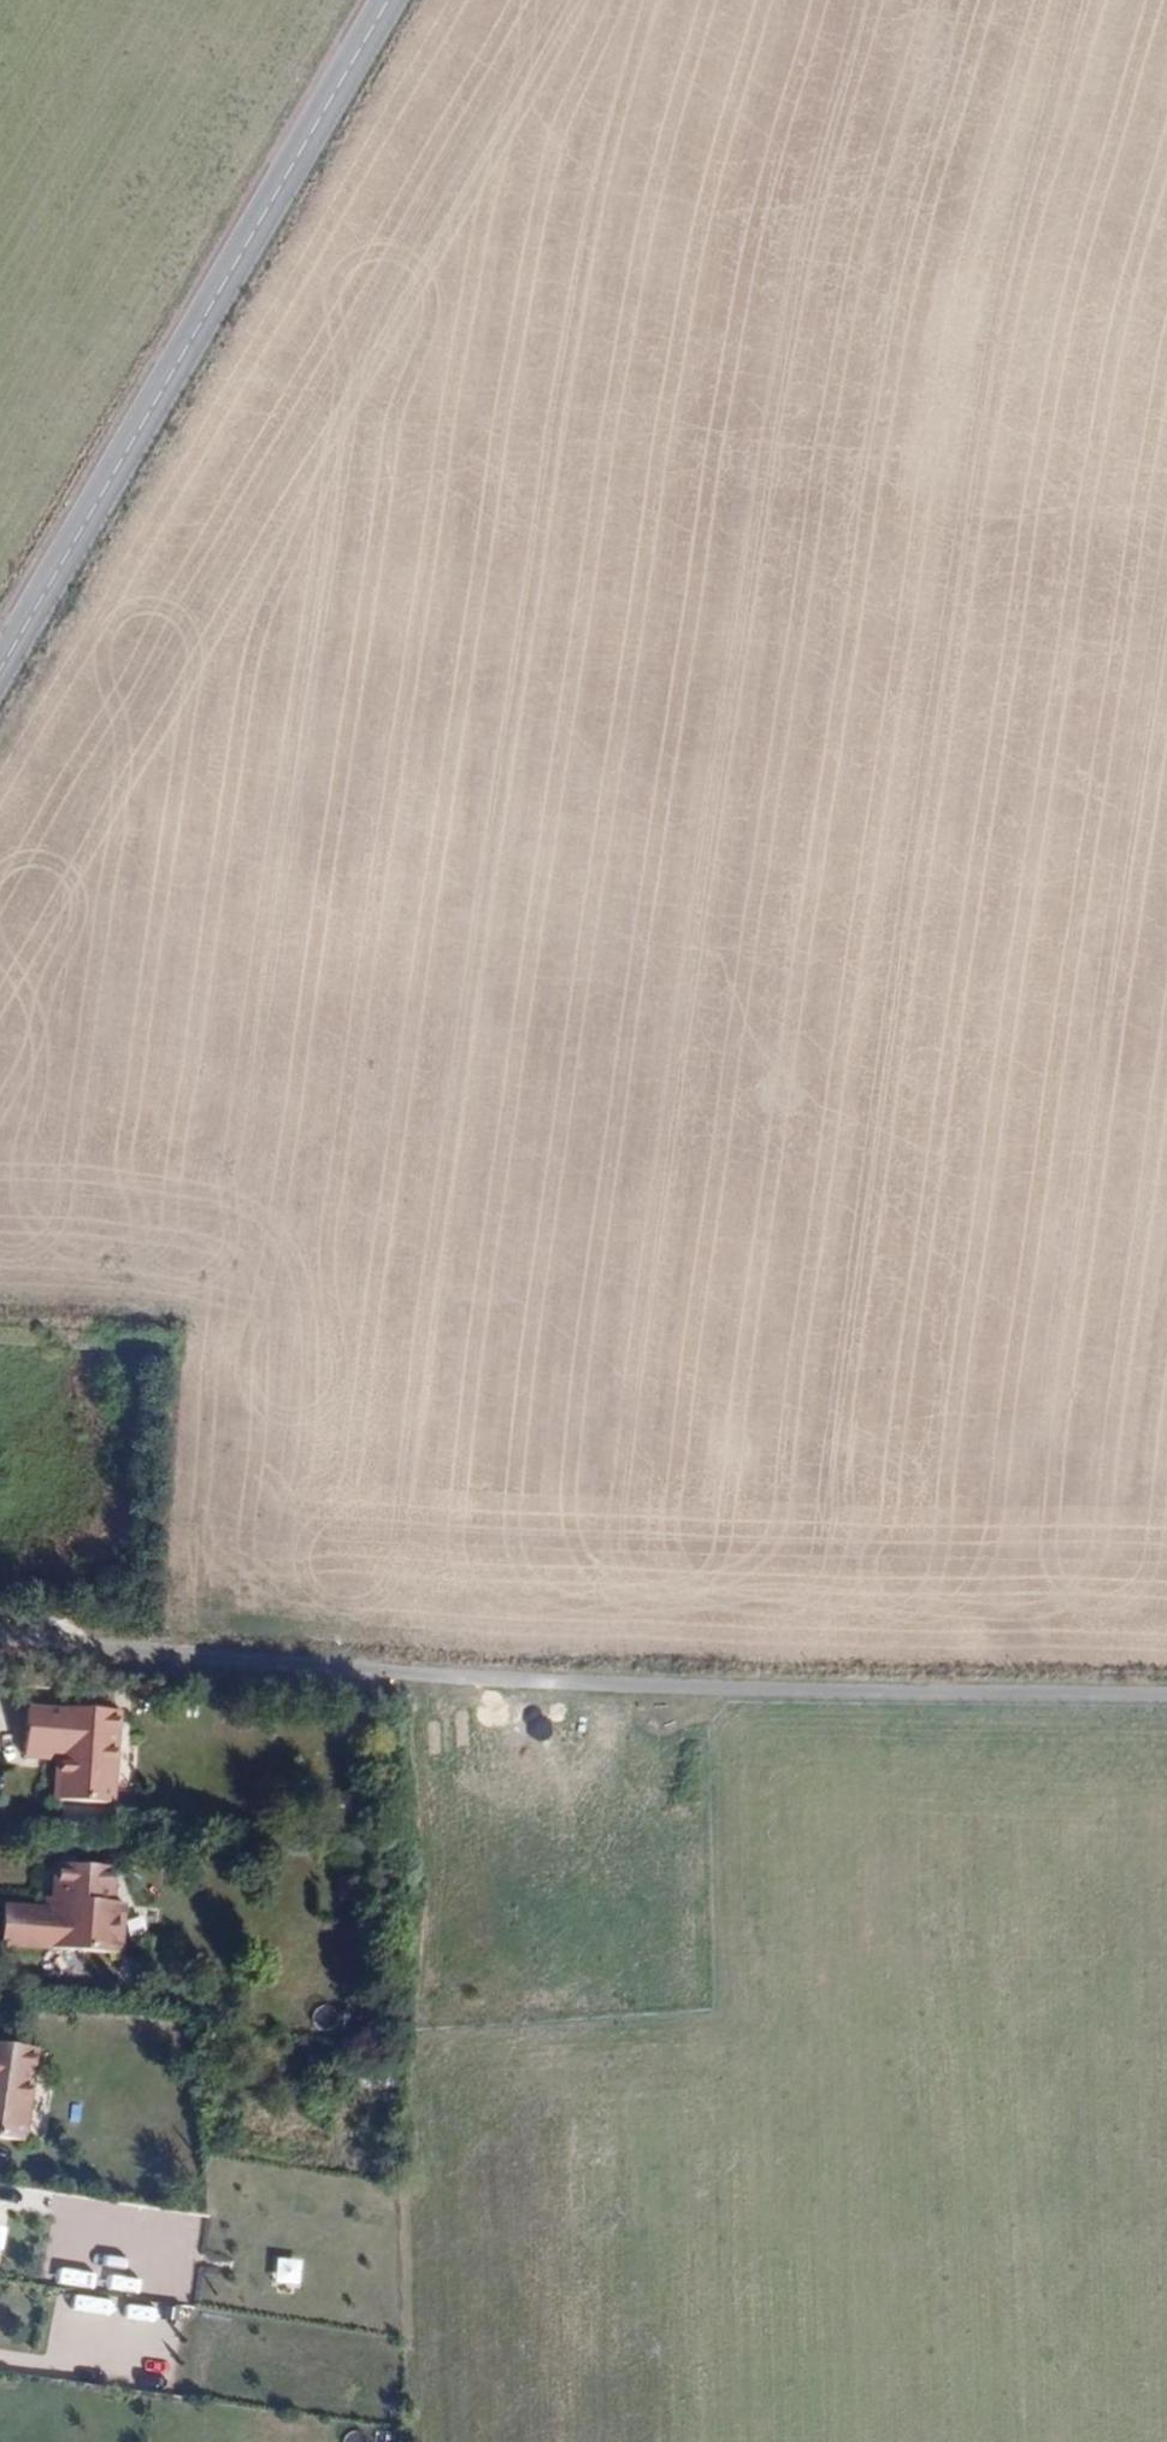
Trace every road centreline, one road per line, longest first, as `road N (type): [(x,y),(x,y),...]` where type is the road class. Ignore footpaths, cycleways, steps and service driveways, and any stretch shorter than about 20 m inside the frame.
road 1 (track): [(0,1653),(403,1689),(1166,1703)]
road 2 (tertiary): [(0,681),(397,0)]

